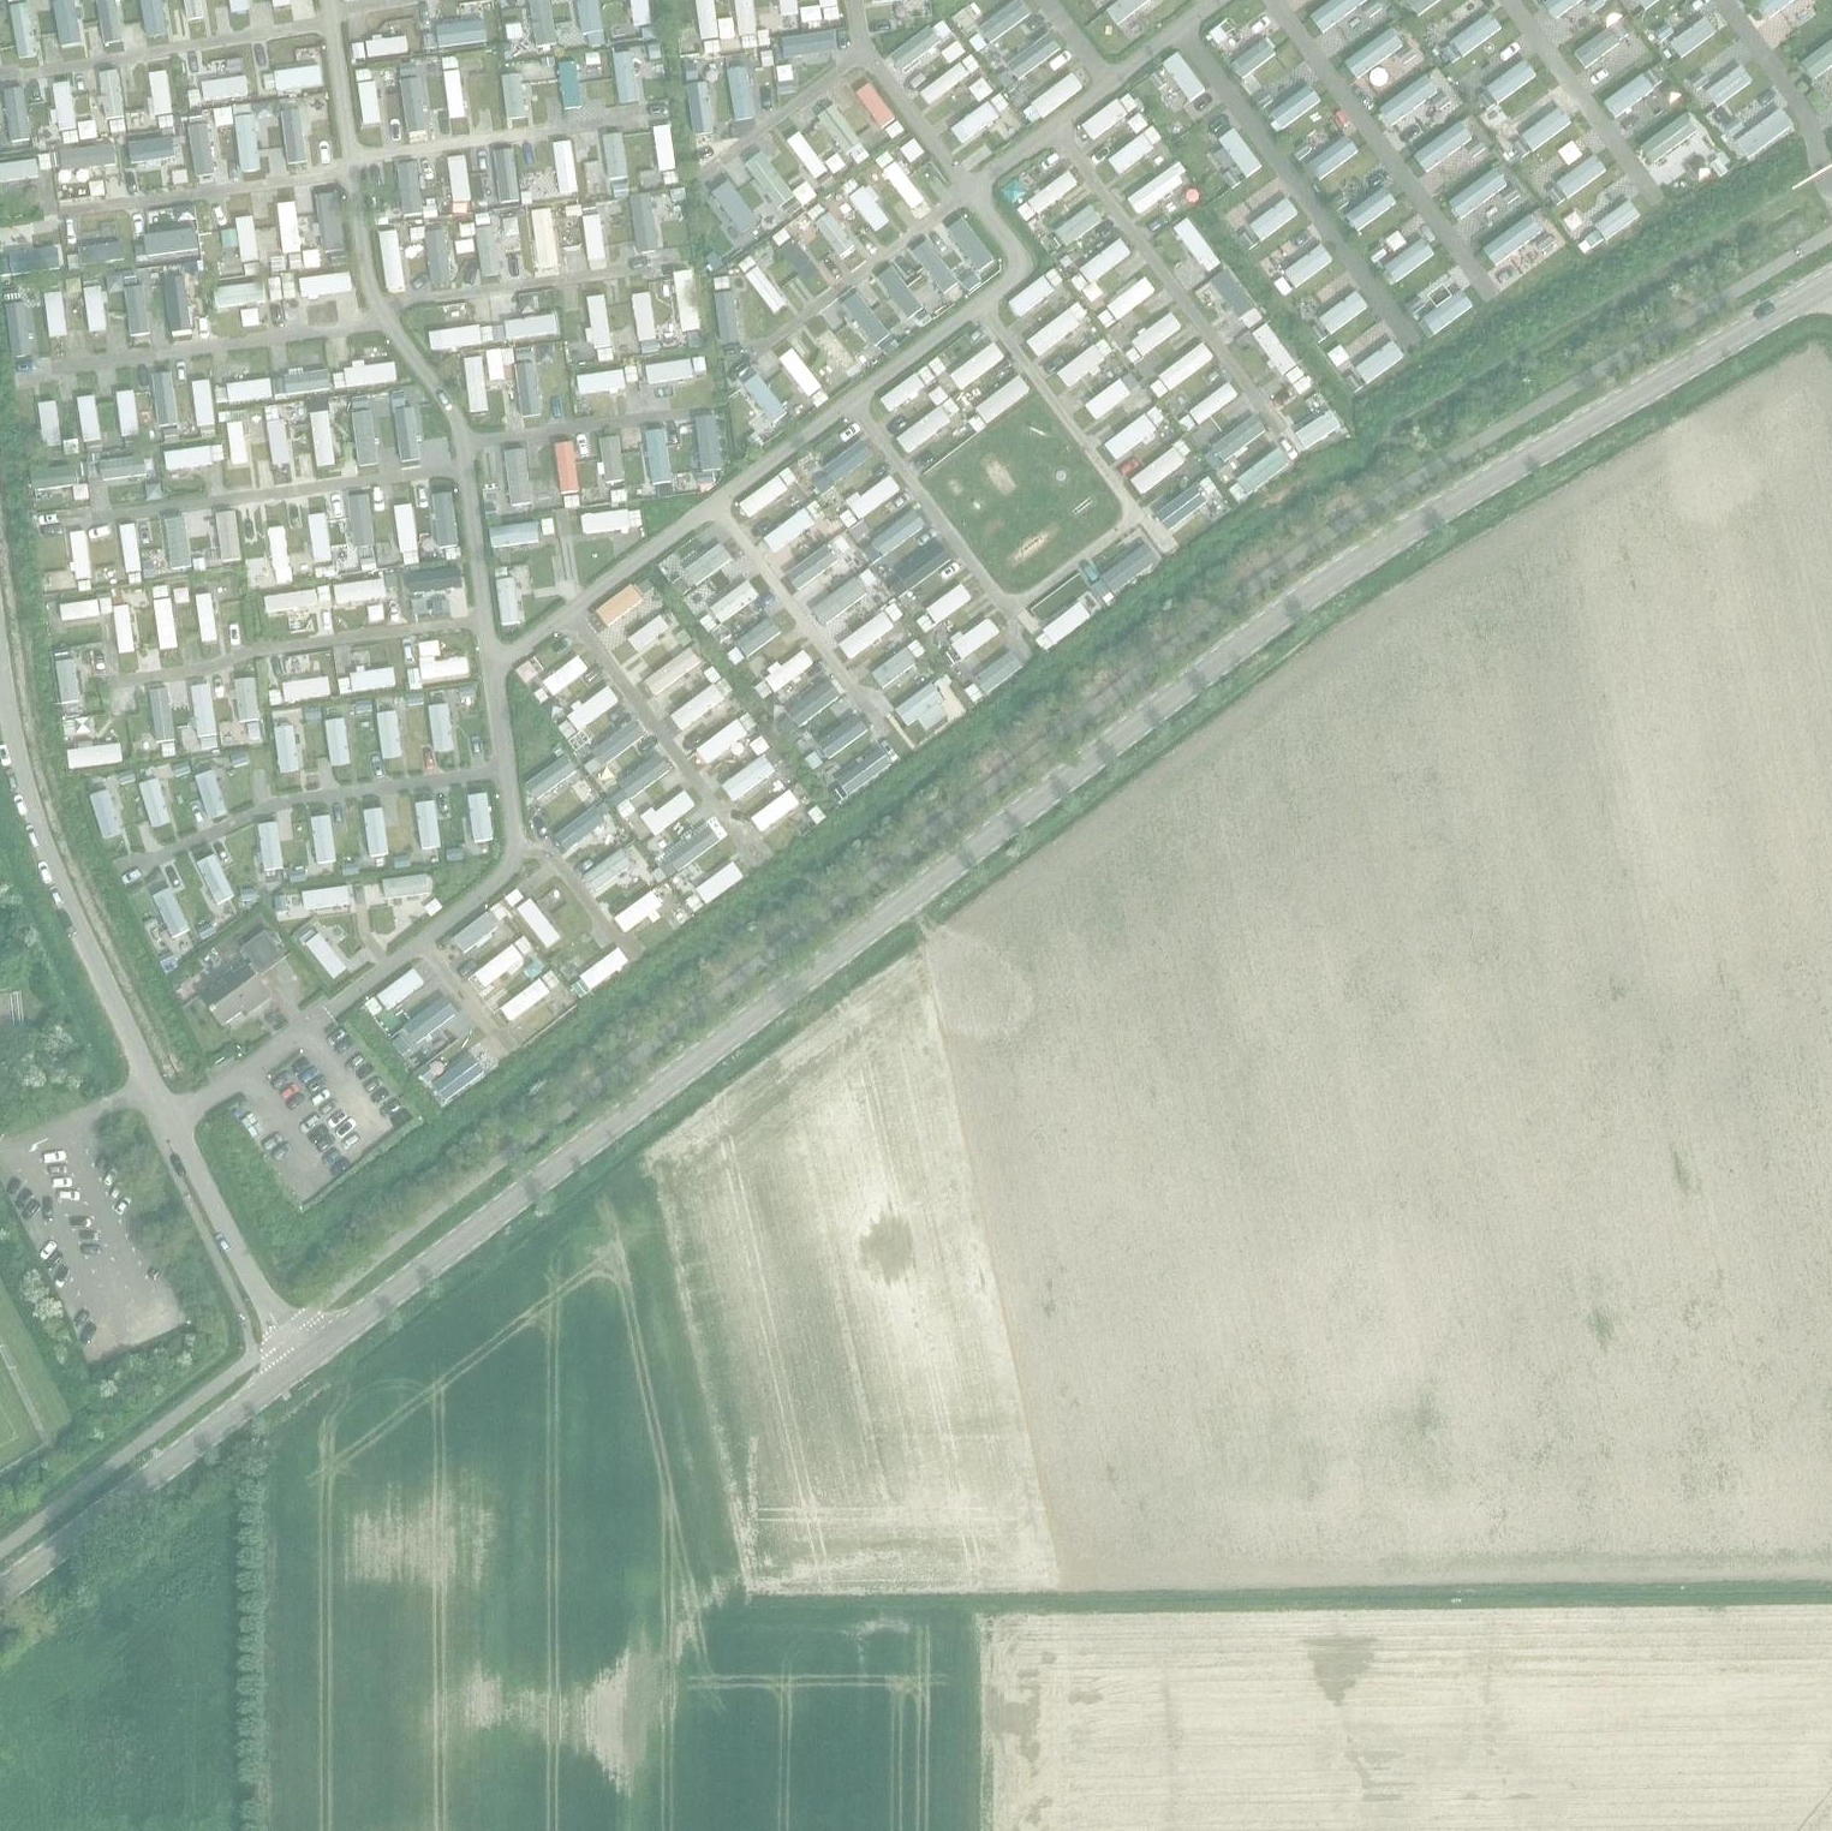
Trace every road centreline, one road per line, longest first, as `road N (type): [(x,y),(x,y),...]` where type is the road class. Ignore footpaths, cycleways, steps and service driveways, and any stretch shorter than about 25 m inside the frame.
road 1 (secondary): [(307,1362),(1328,585),(1831,290)]
road 2 (unclassified): [(307,1362),(252,1284),(65,893),(26,789),(0,668)]
road 3 (secondary): [(0,1593),(307,1362)]

